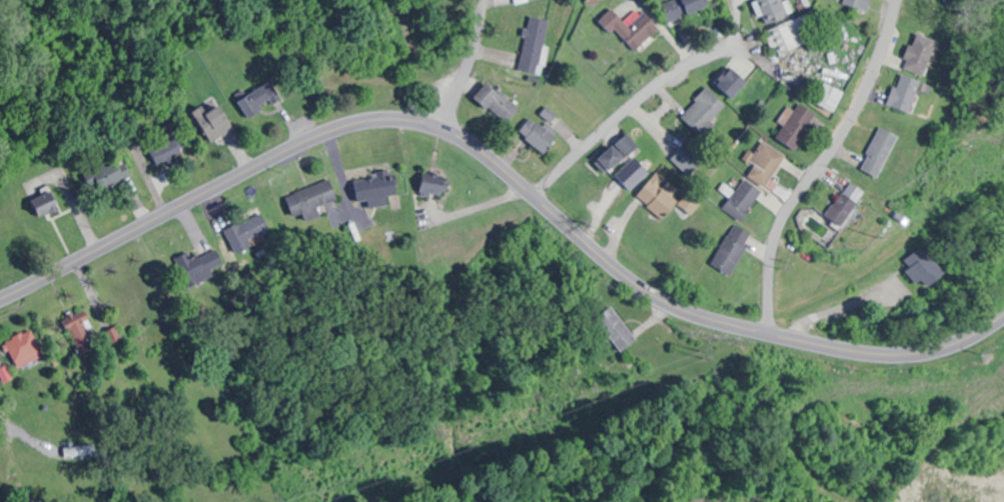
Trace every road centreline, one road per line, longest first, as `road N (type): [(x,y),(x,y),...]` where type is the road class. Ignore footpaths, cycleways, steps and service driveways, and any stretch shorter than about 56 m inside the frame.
road 1 (secondary): [(1003,314),(934,348),(875,353),(688,309),(635,281),(472,144),(440,126),(393,117),(306,139),(0,298)]
road 2 (residential): [(896,0),(869,81),(778,235),(770,281),(775,334)]
road 3 (residential): [(534,194),(657,83),(740,43)]
road 4 (residential): [(440,126),(470,56),(478,0)]

